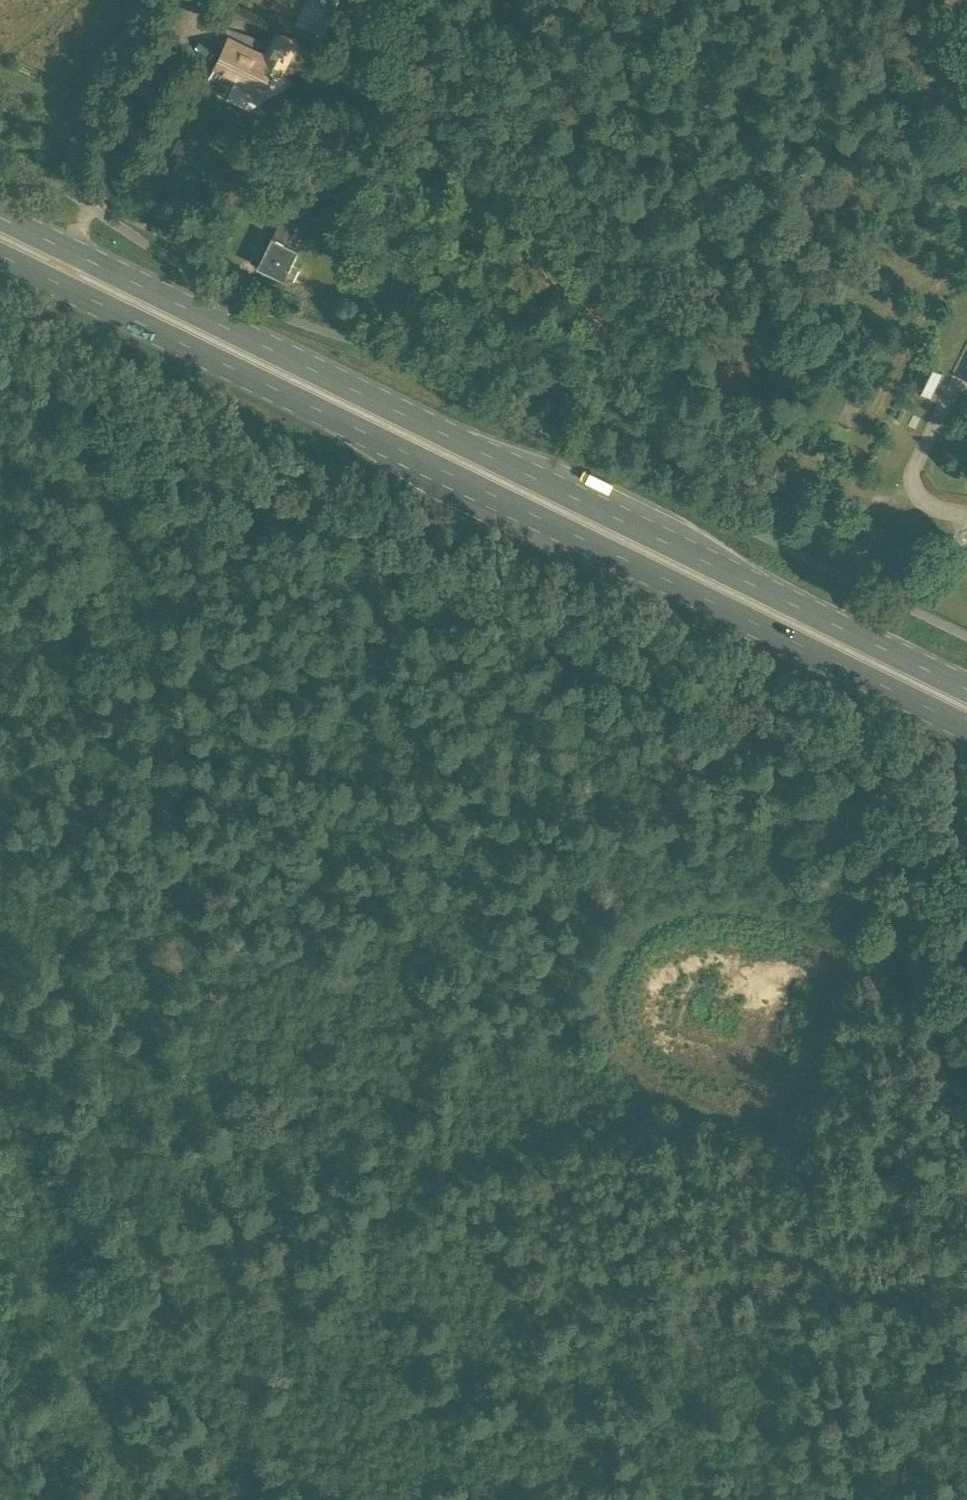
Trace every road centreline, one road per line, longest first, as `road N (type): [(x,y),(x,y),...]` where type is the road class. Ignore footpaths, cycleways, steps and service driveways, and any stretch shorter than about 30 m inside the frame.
road 1 (primary): [(0,256),(966,729)]
road 2 (primary): [(966,690),(0,218)]
road 3 (track): [(966,225),(843,472),(876,497),(916,492)]
road 4 (unclassified): [(100,191),(194,0)]

